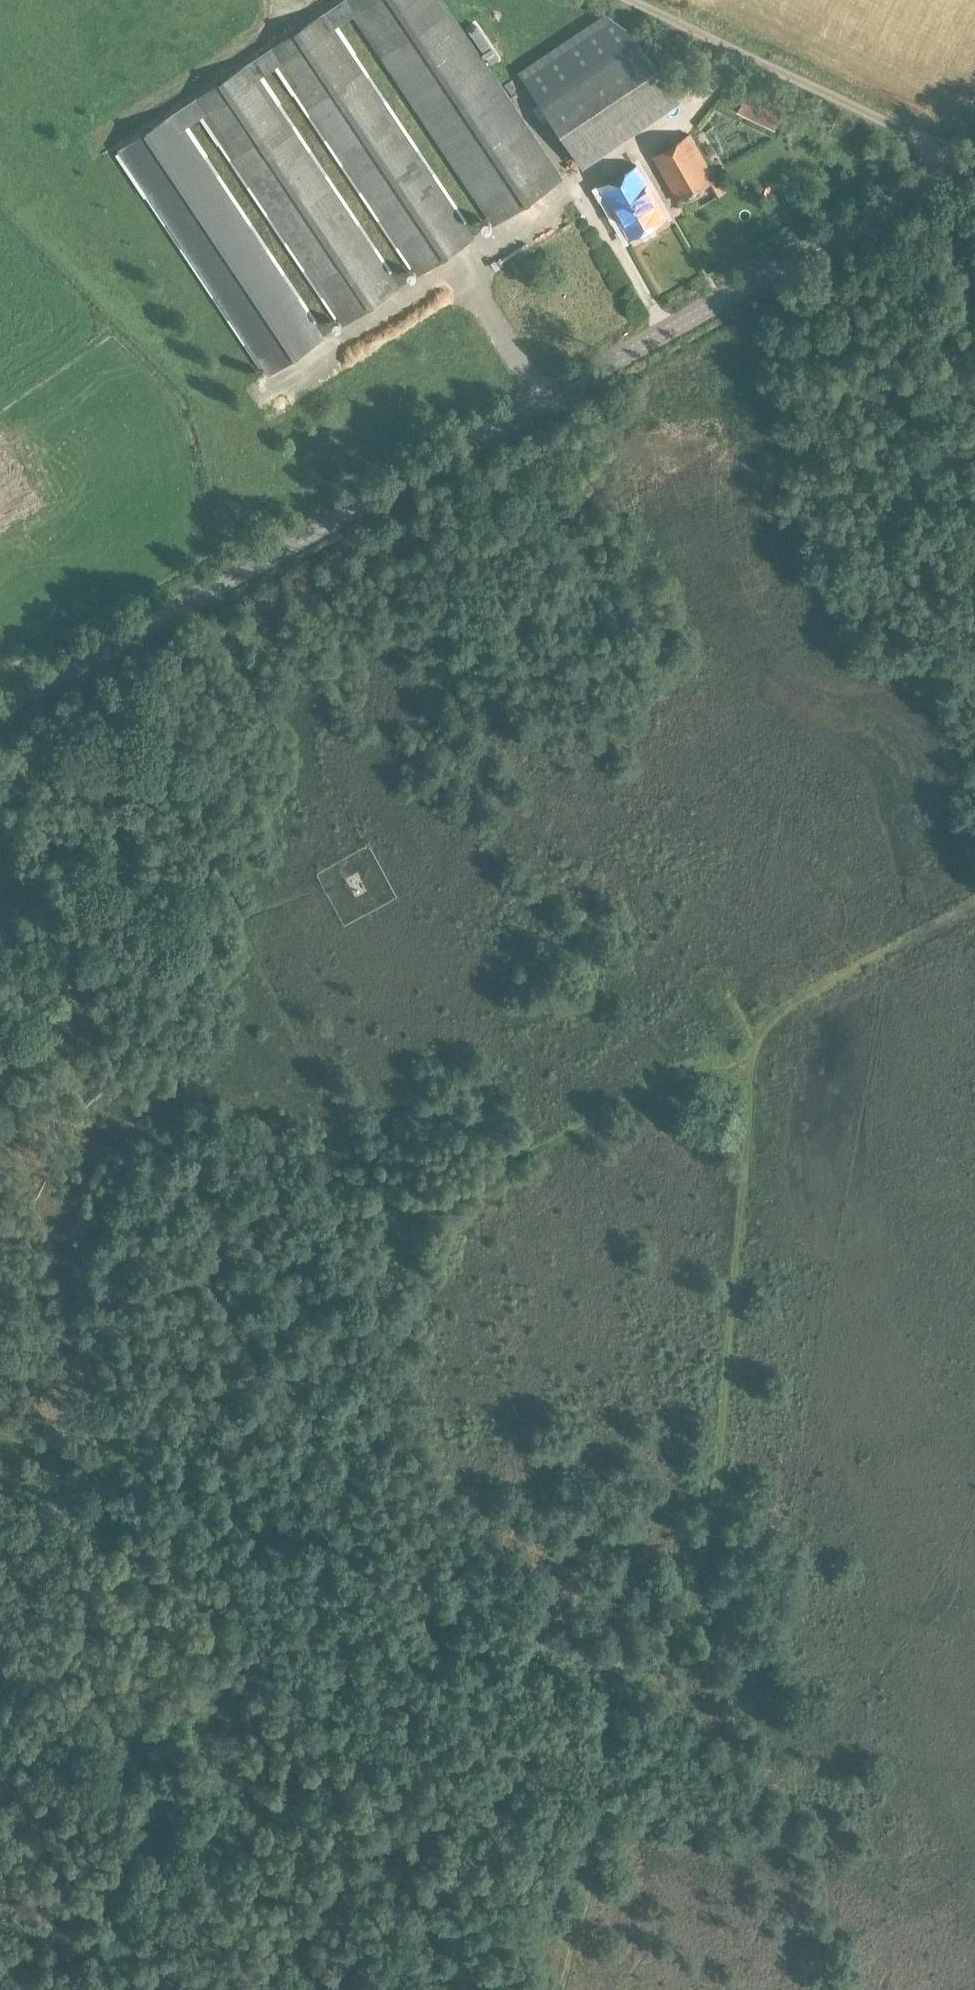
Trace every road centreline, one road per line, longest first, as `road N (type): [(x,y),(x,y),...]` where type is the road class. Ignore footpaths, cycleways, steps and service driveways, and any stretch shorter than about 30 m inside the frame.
road 1 (tertiary): [(974,158),(0,704)]
road 2 (track): [(16,758),(50,804),(193,832),(369,1170),(404,1220),(682,1064),(754,1091)]
road 3 (track): [(974,150),(651,0)]
road 4 (track): [(246,633),(48,738)]

